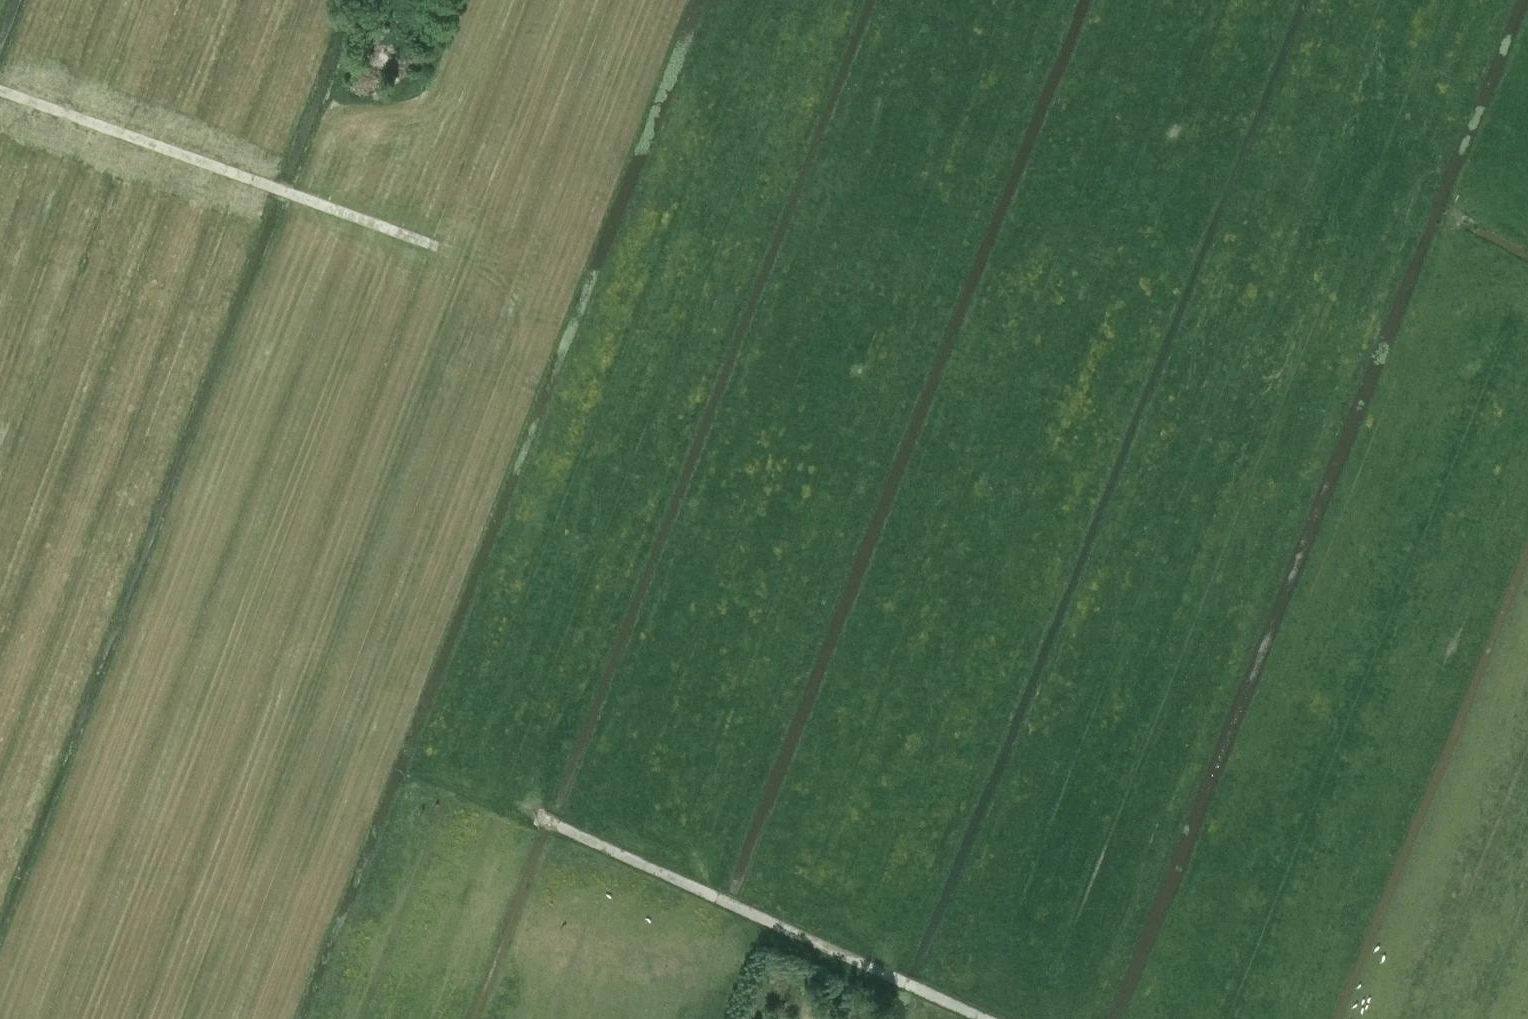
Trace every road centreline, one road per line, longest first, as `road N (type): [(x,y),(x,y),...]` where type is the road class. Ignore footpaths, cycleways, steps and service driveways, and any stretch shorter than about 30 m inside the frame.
road 1 (track): [(1018,1018),(547,809)]
road 2 (track): [(442,232),(0,80)]

